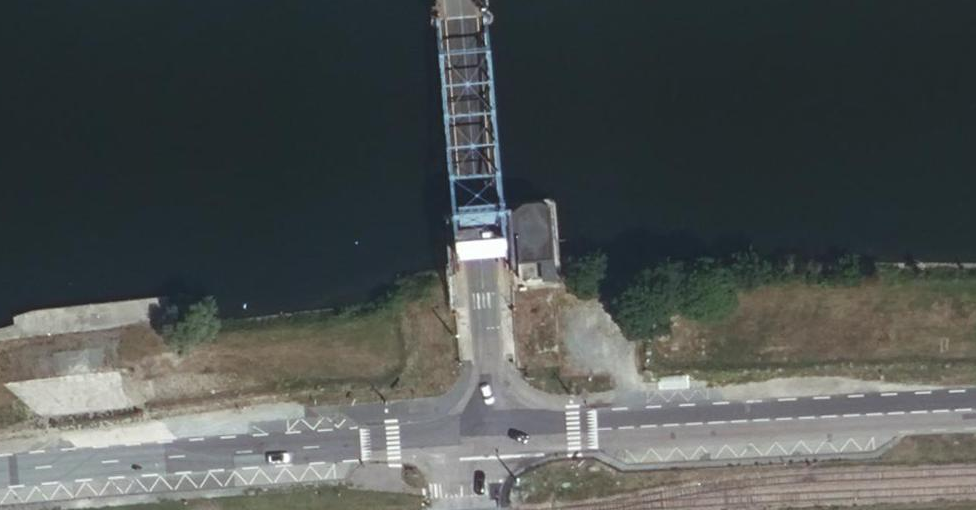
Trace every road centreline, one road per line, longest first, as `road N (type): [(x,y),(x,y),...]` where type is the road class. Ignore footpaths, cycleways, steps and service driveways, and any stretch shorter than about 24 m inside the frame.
road 1 (tertiary): [(491,437),(975,415)]
road 2 (tertiary): [(455,439),(0,472)]
road 3 (tertiary): [(459,0),(491,437)]

